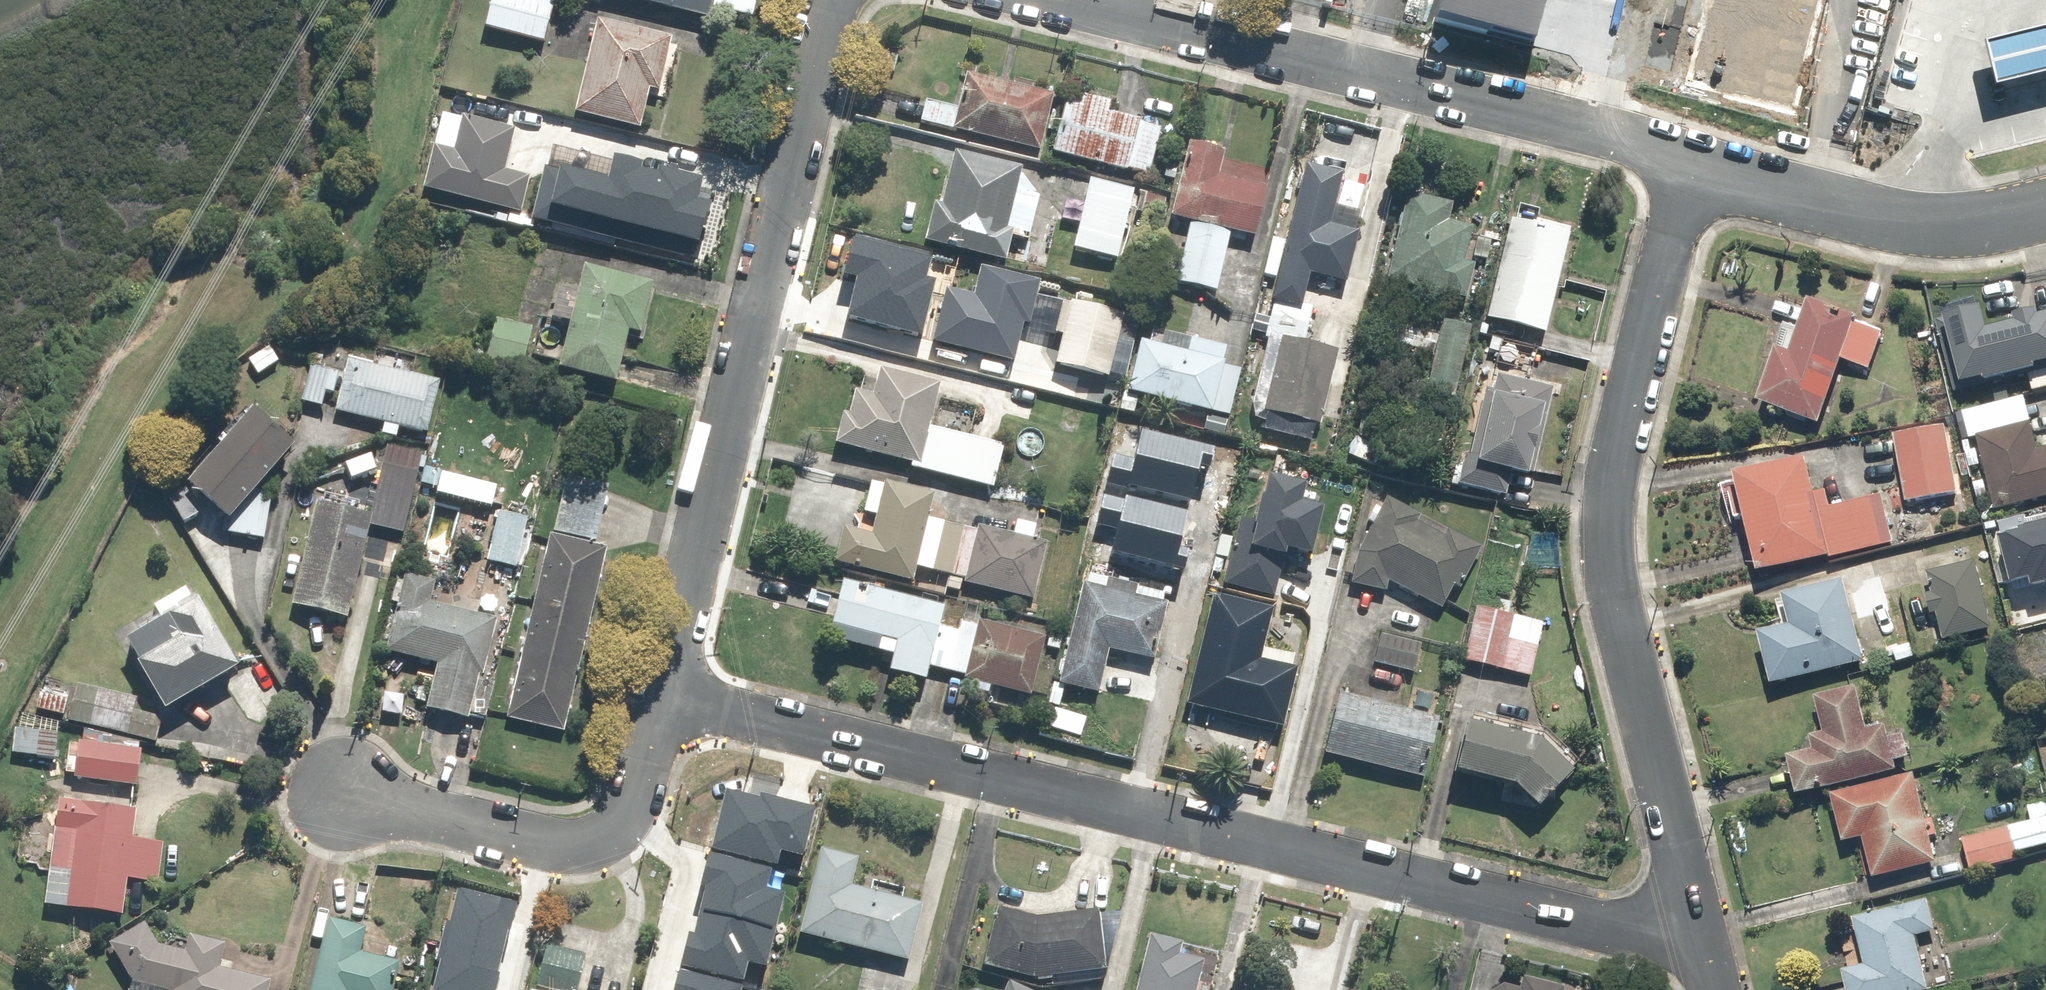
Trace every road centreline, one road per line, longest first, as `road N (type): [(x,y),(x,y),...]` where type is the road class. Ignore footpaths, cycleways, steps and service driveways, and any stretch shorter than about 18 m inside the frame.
road 1 (residential): [(665,696),(1702,949)]
road 2 (residential): [(1702,949),(1605,543),(1605,508),(1691,164)]
road 3 (residential): [(665,696),(836,0)]
road 4 (residential): [(1060,0),(1589,129),(1691,164)]
road 5 (residential): [(329,791),(555,843),(589,839),(638,791),(665,696)]
road 6 (residential): [(1691,164),(1909,219),(1984,223),(2045,209)]

